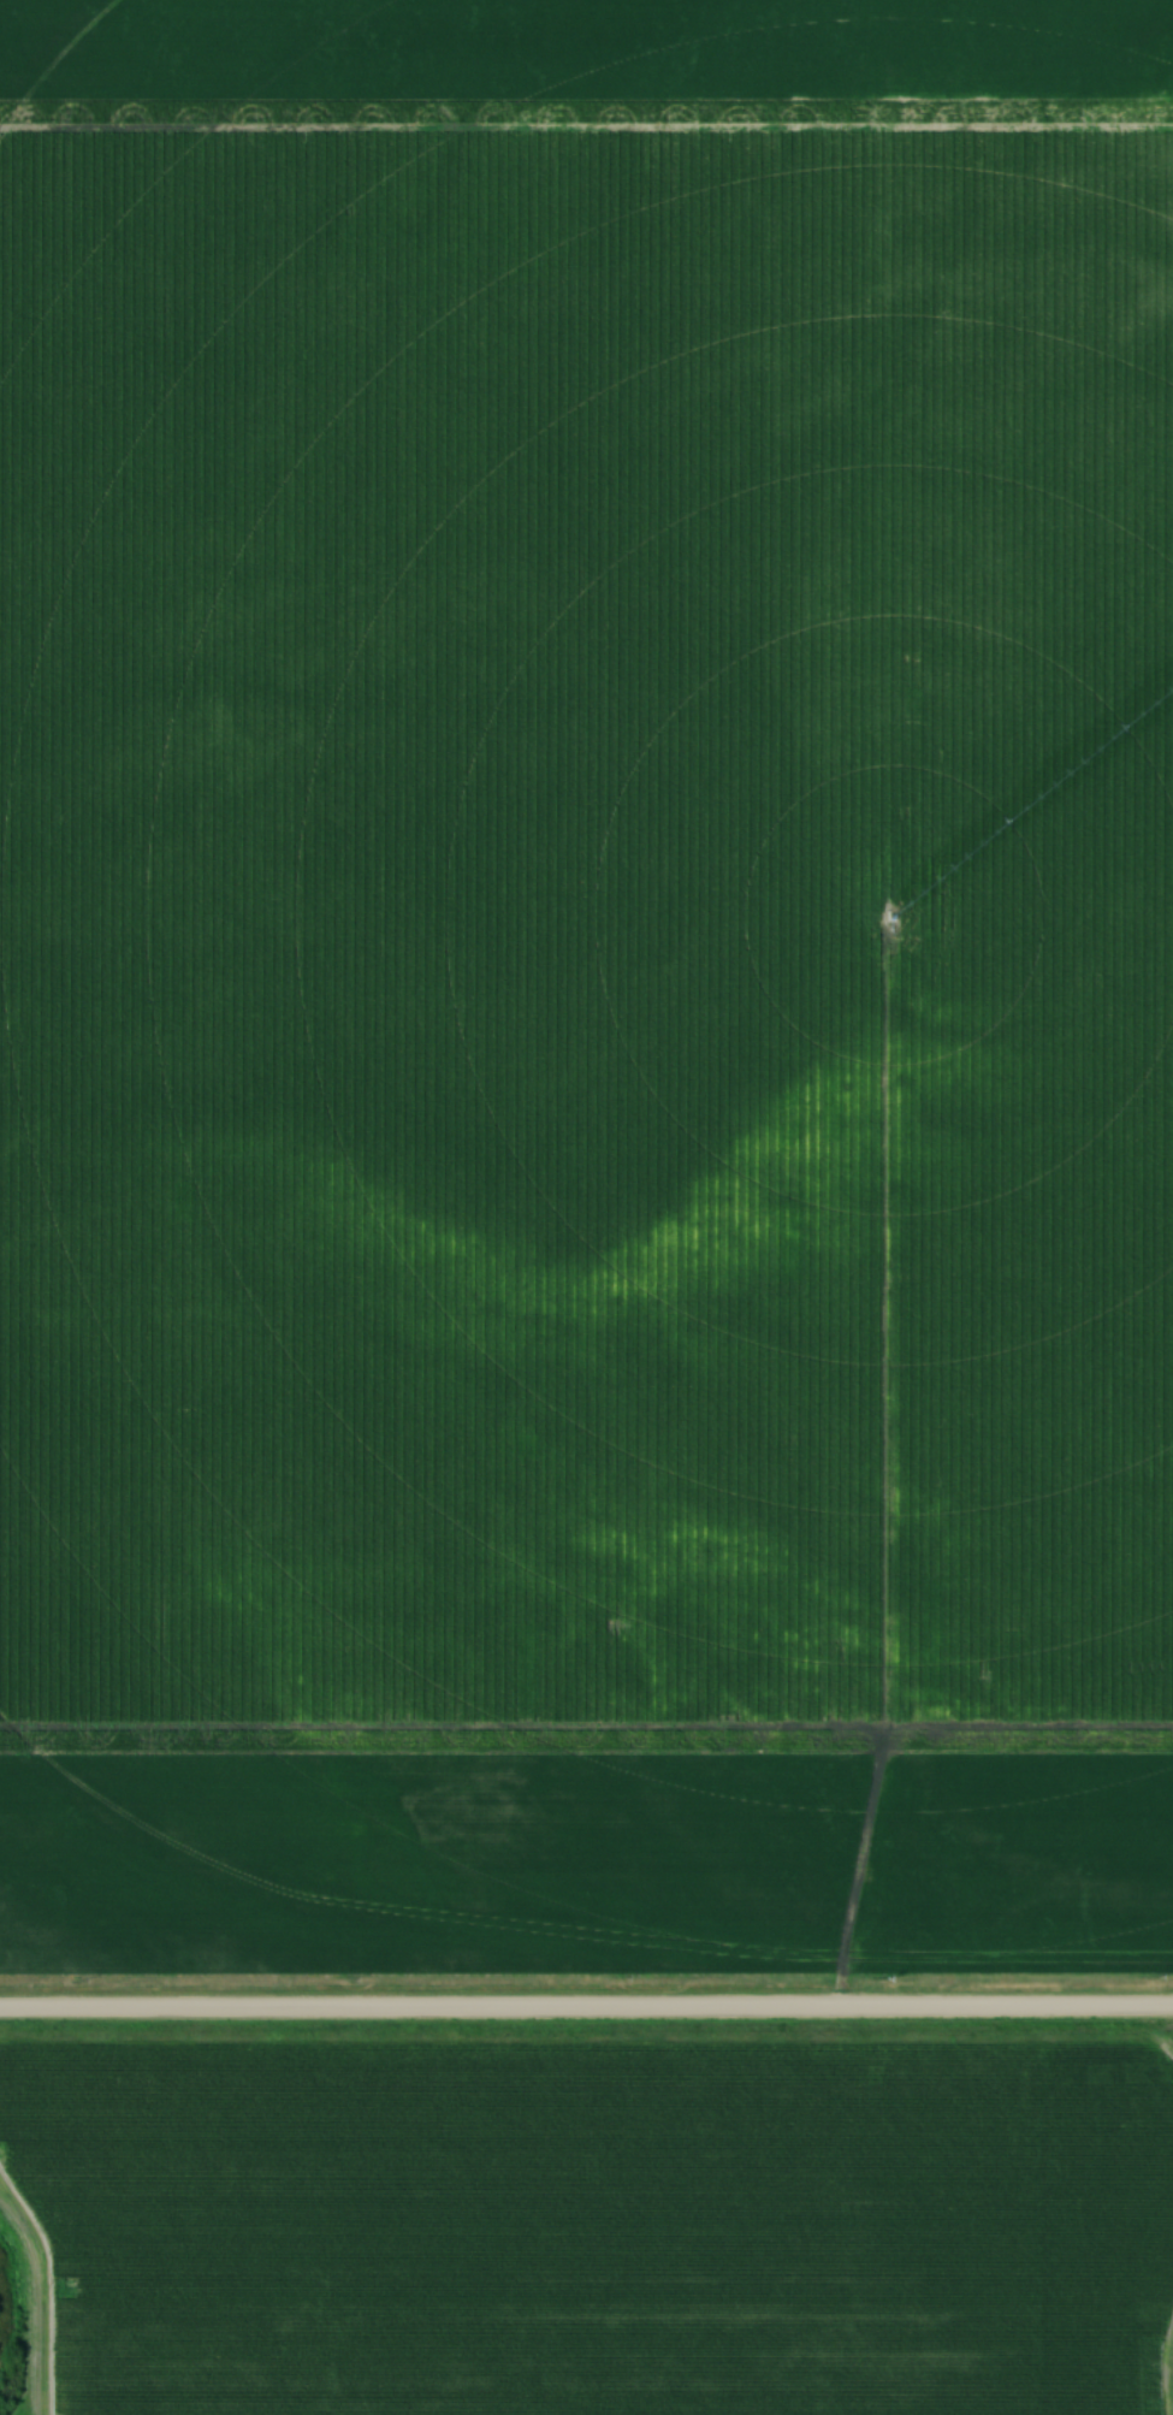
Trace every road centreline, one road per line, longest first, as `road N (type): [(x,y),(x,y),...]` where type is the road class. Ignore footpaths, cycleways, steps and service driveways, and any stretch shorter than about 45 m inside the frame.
road 1 (residential): [(1172,2014),(0,2015)]

